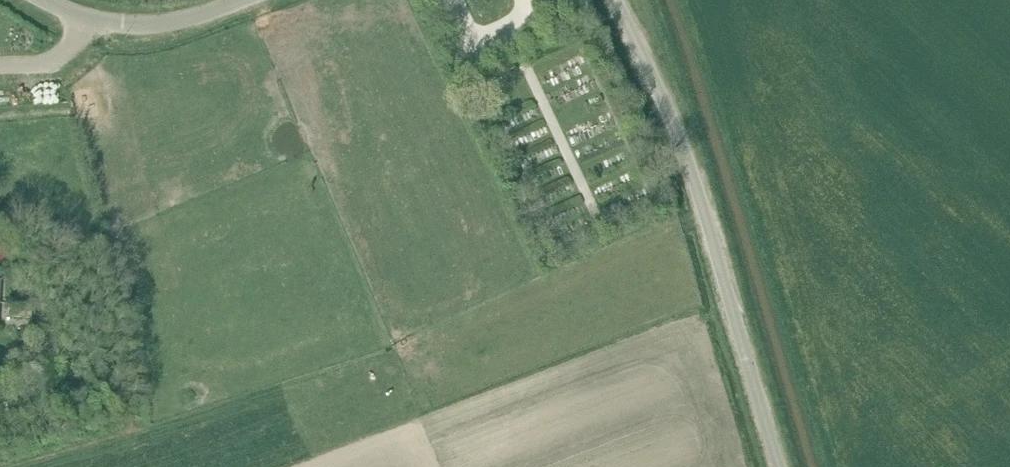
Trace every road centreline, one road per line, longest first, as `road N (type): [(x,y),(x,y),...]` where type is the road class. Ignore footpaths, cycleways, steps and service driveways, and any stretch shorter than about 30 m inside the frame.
road 1 (unclassified): [(779,466),(684,160),(614,0)]
road 2 (tertiary): [(233,0),(154,24),(89,18),(44,0)]

